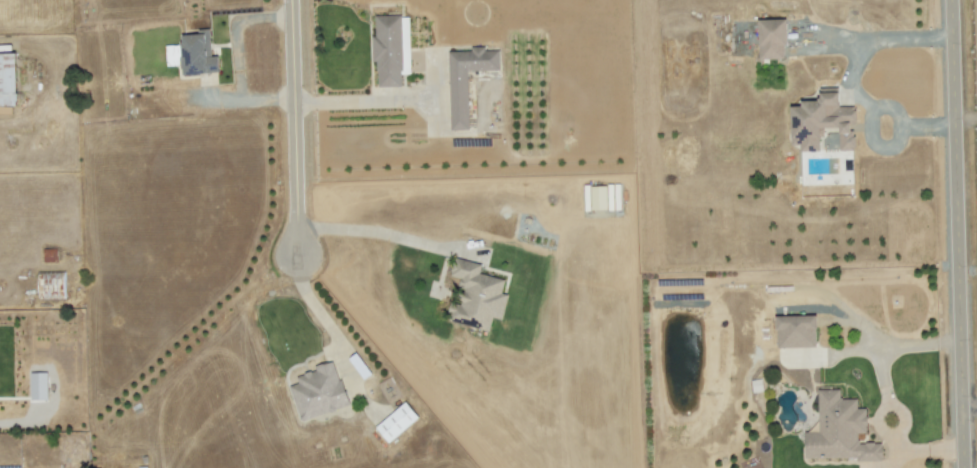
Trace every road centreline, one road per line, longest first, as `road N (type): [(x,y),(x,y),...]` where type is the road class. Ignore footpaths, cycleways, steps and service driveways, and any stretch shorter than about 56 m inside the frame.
road 1 (residential): [(949,0),(960,467)]
road 2 (residential): [(298,254),(289,0)]

